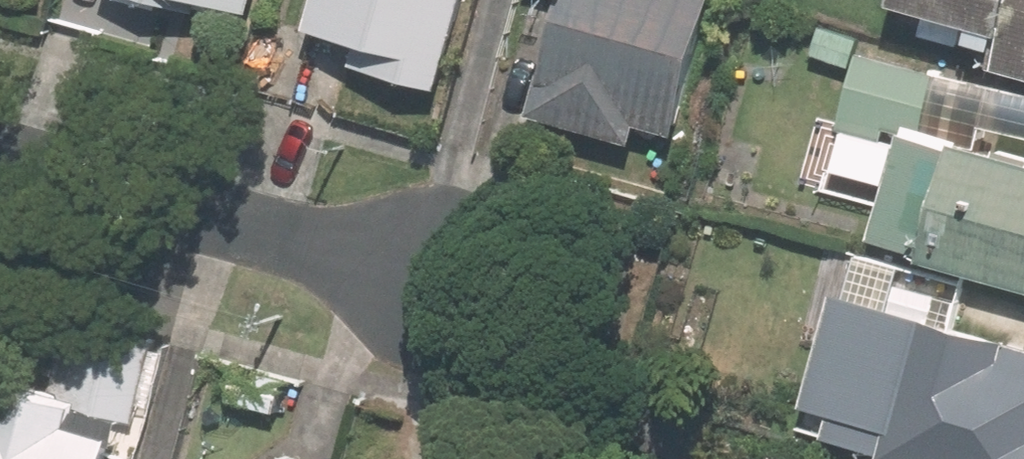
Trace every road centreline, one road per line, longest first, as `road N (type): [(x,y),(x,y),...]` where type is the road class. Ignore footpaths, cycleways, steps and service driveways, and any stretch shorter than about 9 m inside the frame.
road 1 (residential): [(433,272),(0,153)]

